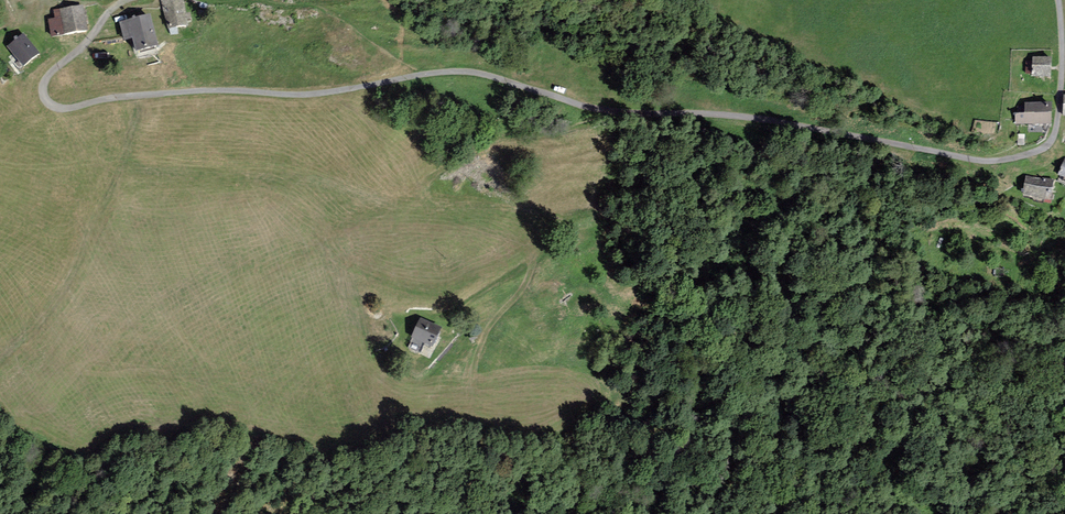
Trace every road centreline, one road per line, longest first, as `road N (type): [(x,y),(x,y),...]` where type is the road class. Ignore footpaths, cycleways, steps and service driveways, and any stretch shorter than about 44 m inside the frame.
road 1 (track): [(125,0),(52,72),(43,85),(46,104),(63,110),(224,90),(298,96),(461,70),(602,111),(758,118),(1011,166),(1032,163),(1056,135),(1059,0)]

